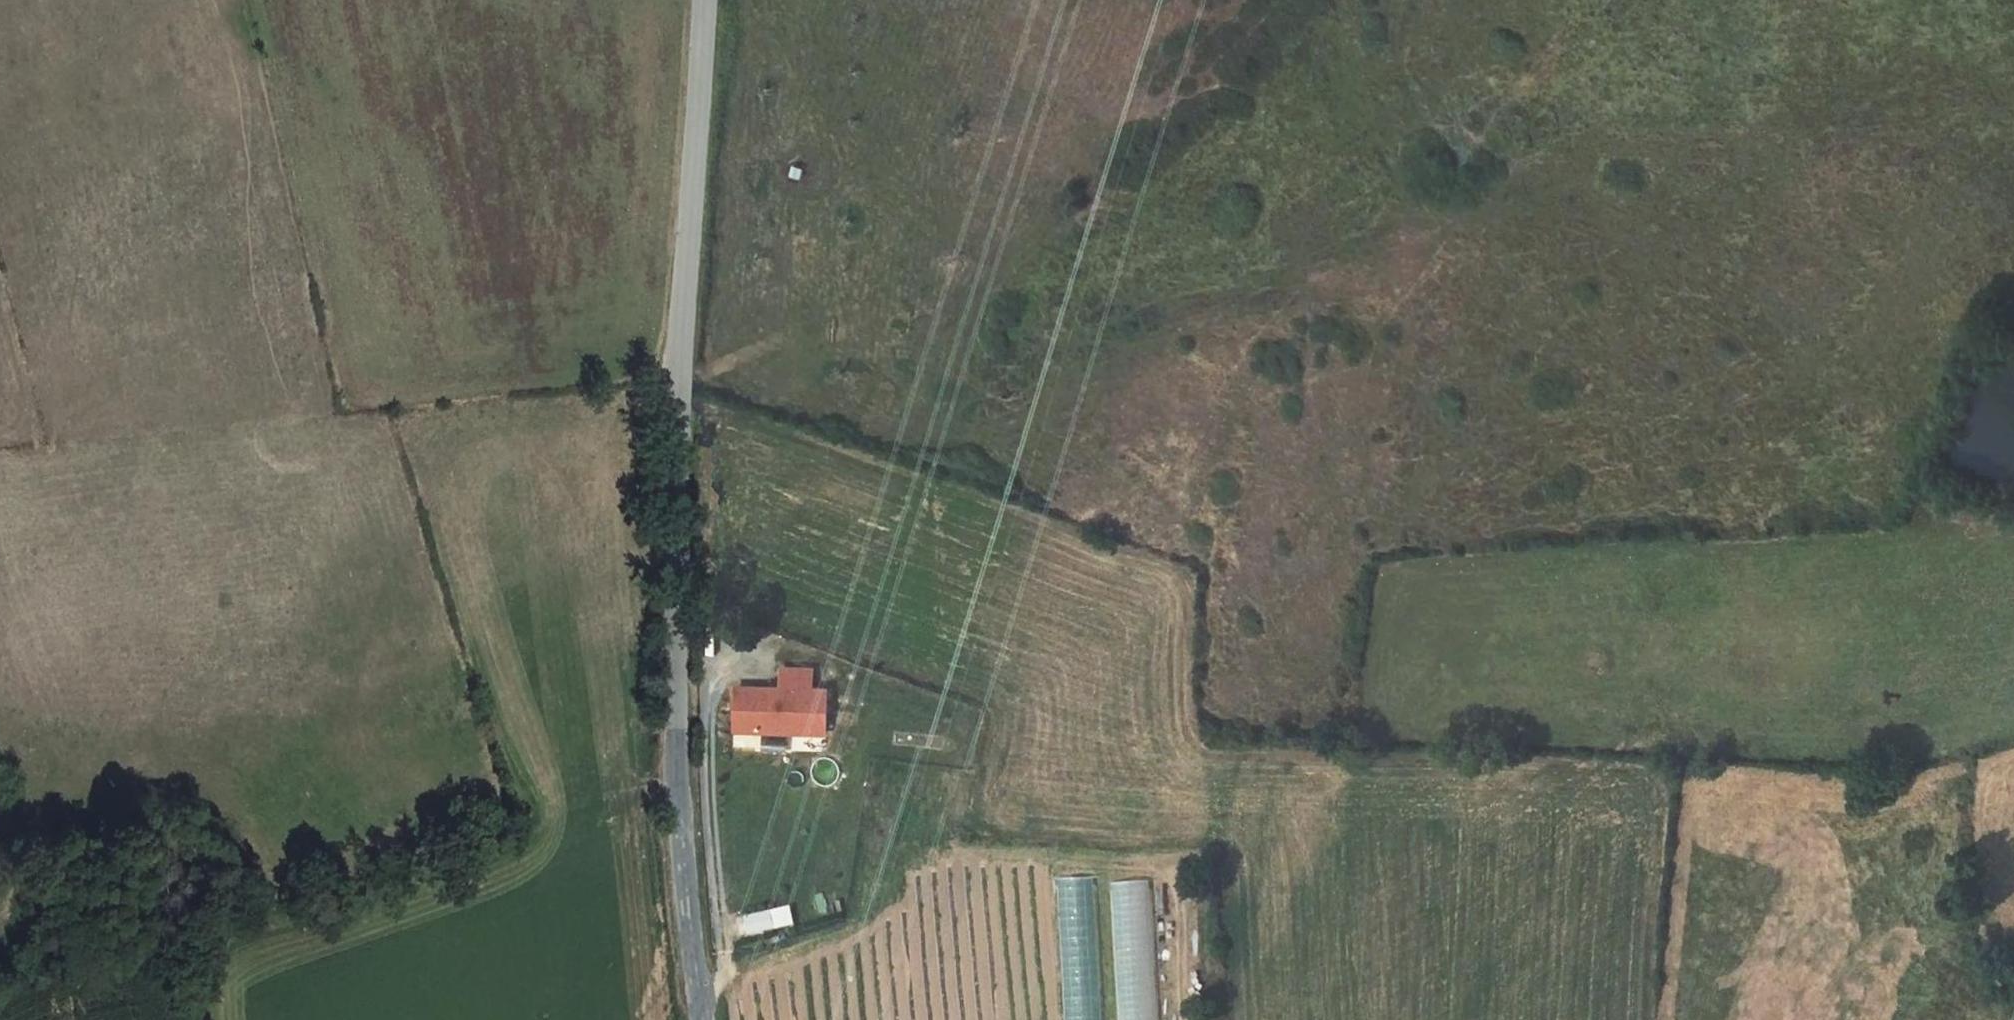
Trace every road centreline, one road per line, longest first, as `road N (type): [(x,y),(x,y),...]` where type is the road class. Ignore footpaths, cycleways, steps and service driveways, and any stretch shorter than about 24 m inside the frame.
road 1 (unclassified): [(703,1019),(687,902),(677,686),(677,314),(699,0)]

